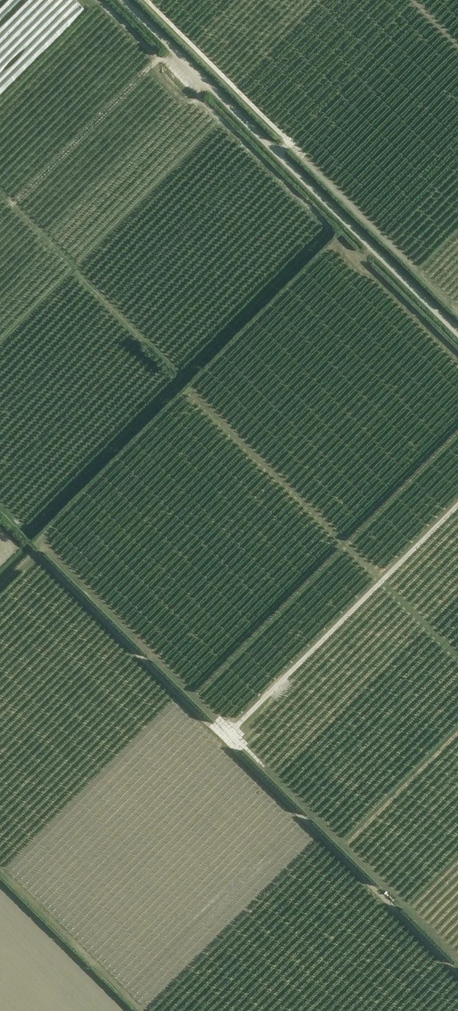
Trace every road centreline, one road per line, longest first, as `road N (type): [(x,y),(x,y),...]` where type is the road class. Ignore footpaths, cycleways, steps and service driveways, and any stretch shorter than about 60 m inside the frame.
road 1 (unclassified): [(457,335),(121,0)]
road 2 (track): [(457,504),(228,735)]

